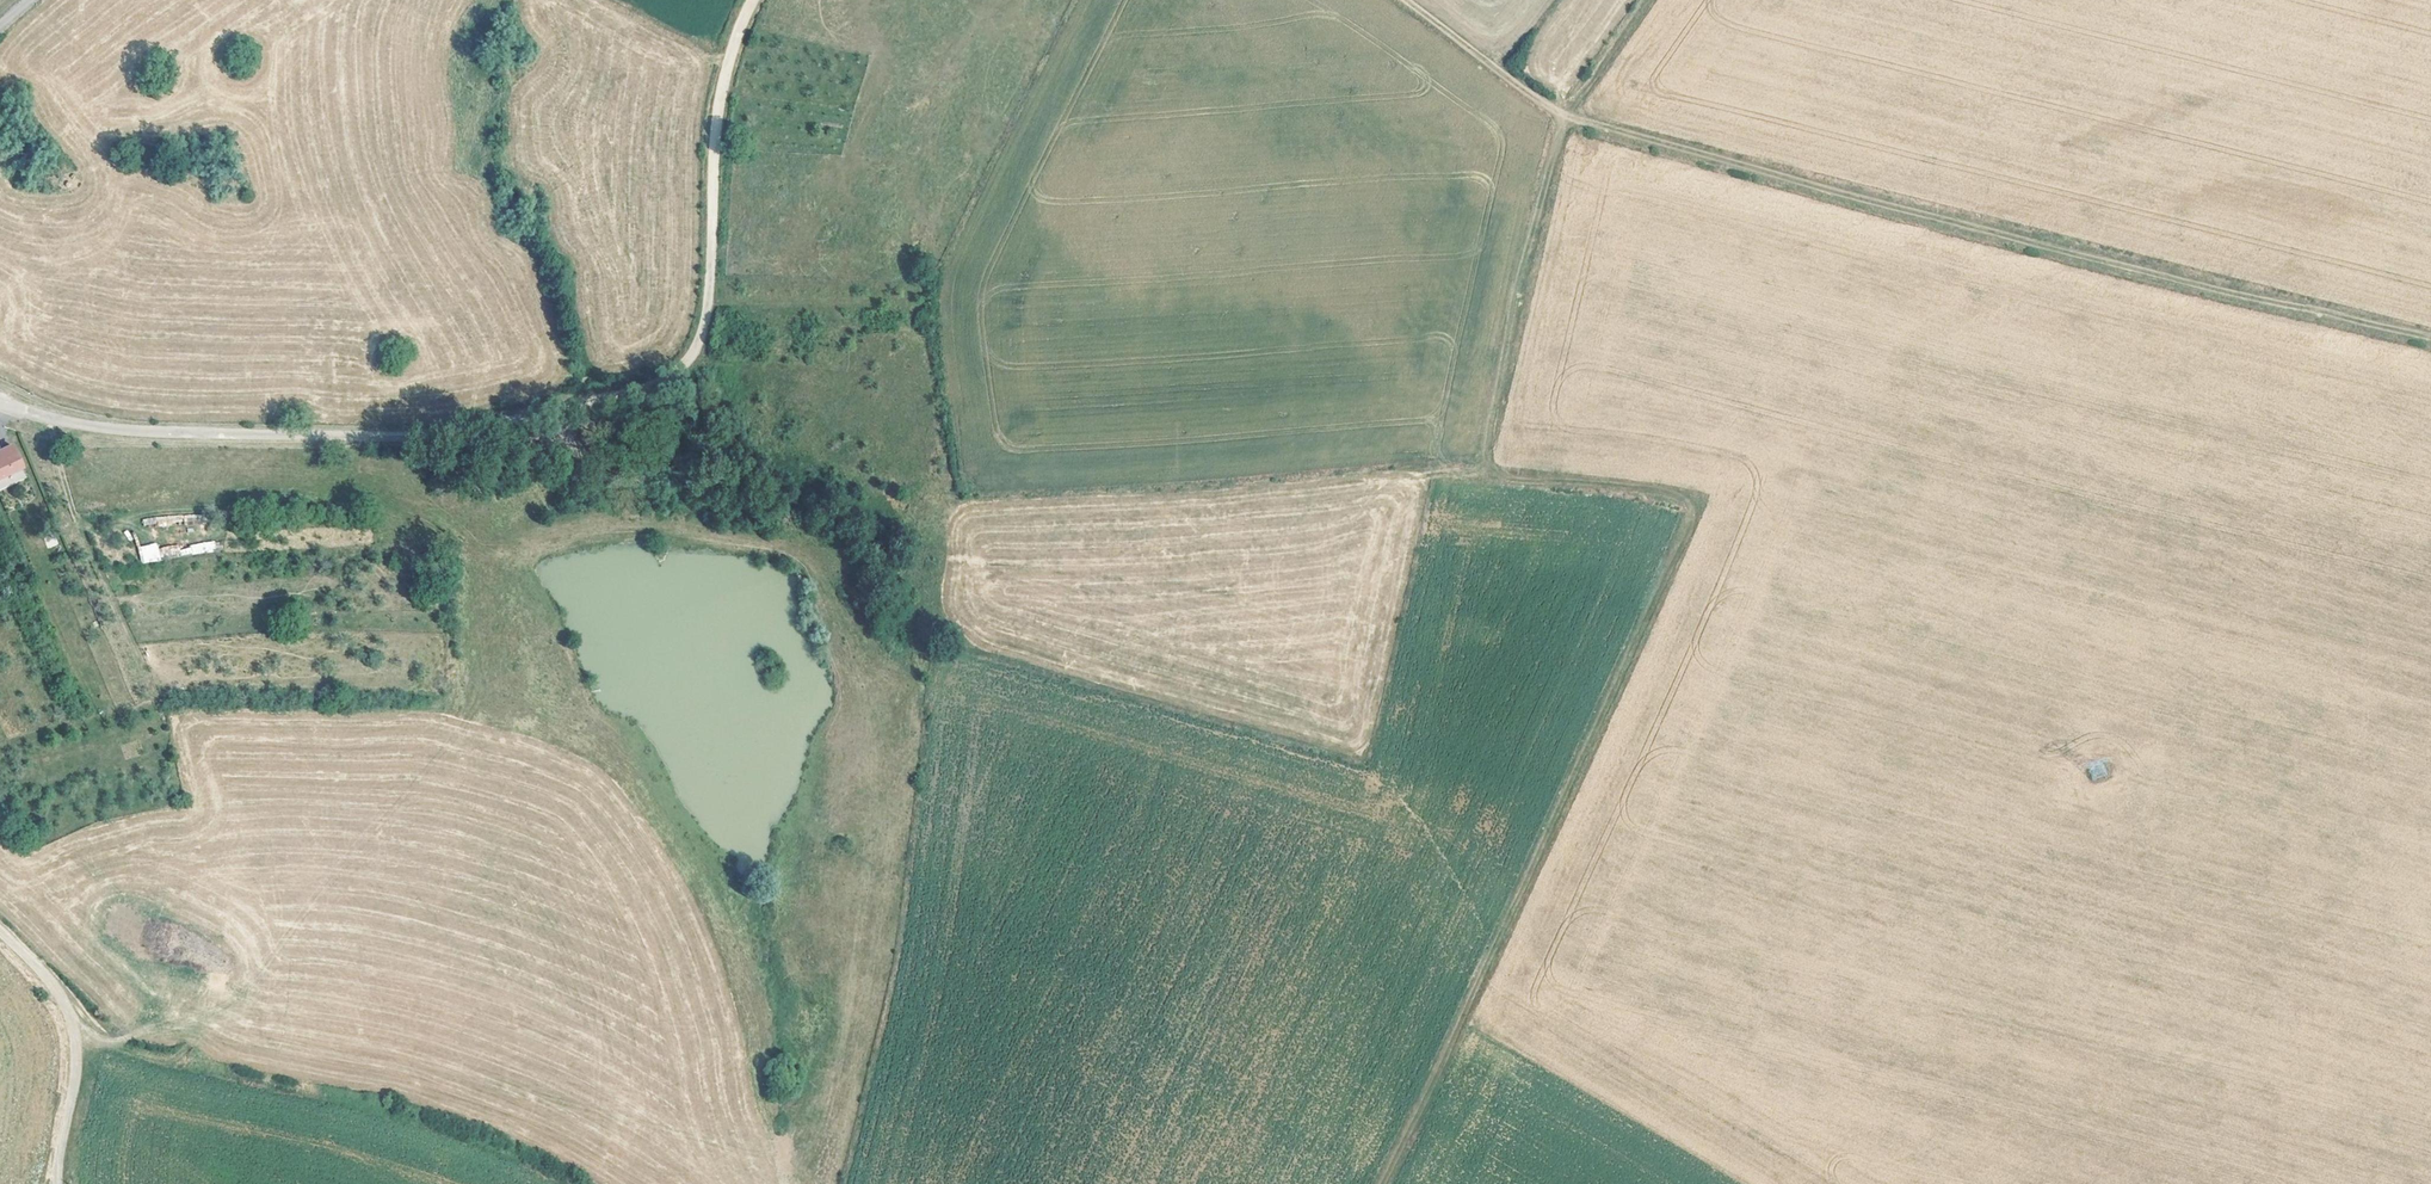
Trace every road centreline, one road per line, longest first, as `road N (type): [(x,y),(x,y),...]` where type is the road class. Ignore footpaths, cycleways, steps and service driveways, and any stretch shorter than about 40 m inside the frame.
road 1 (track): [(1386,1183),(1692,519),(1694,506),(1685,497),(1505,471),(1489,454),(1568,114),(1647,0)]
road 2 (track): [(1410,0),(1554,109),(1609,131),(2430,339)]
road 3 (track): [(5,409),(123,430),(425,434),(662,378),(697,347),(707,320),(714,134),(725,73),(752,0)]
road 4 (track): [(55,1183),(79,1062),(72,1020),(52,985),(0,932)]

